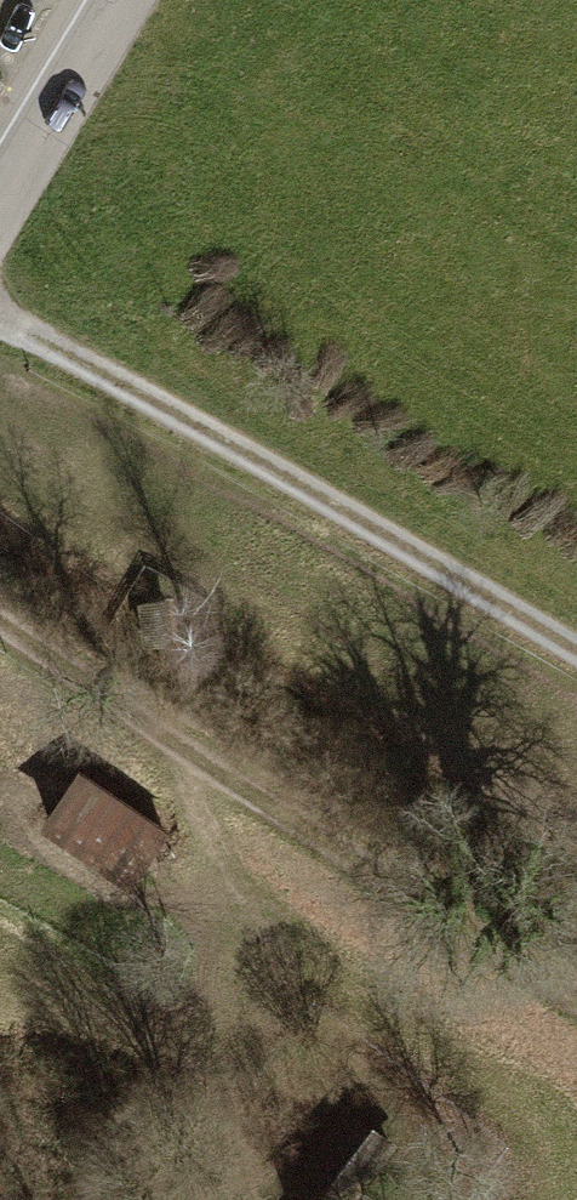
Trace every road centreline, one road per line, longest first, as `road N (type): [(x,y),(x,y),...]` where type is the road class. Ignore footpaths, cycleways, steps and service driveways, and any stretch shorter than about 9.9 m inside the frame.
road 1 (track): [(576,997),(0,624)]
road 2 (track): [(0,316),(576,654)]
road 3 (residential): [(0,189),(116,0)]

